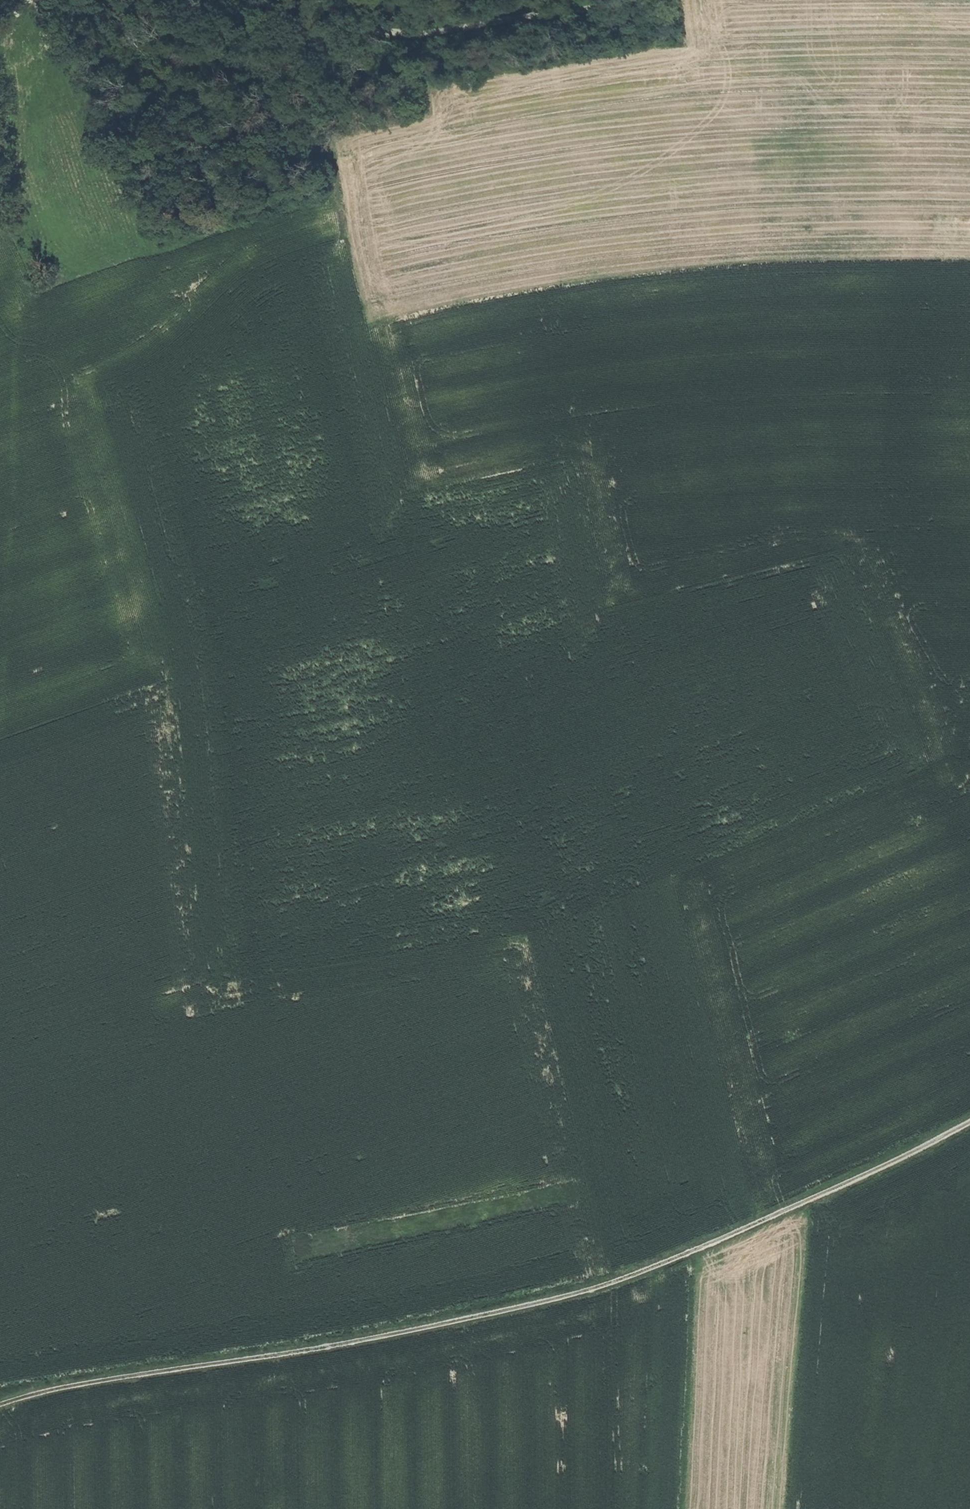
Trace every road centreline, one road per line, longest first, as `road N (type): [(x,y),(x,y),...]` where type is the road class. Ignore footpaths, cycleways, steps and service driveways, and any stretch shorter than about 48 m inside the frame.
road 1 (track): [(0,1404),(327,1346),(615,1284),(969,1122)]
road 2 (track): [(637,0),(426,36),(396,35),(310,0)]

